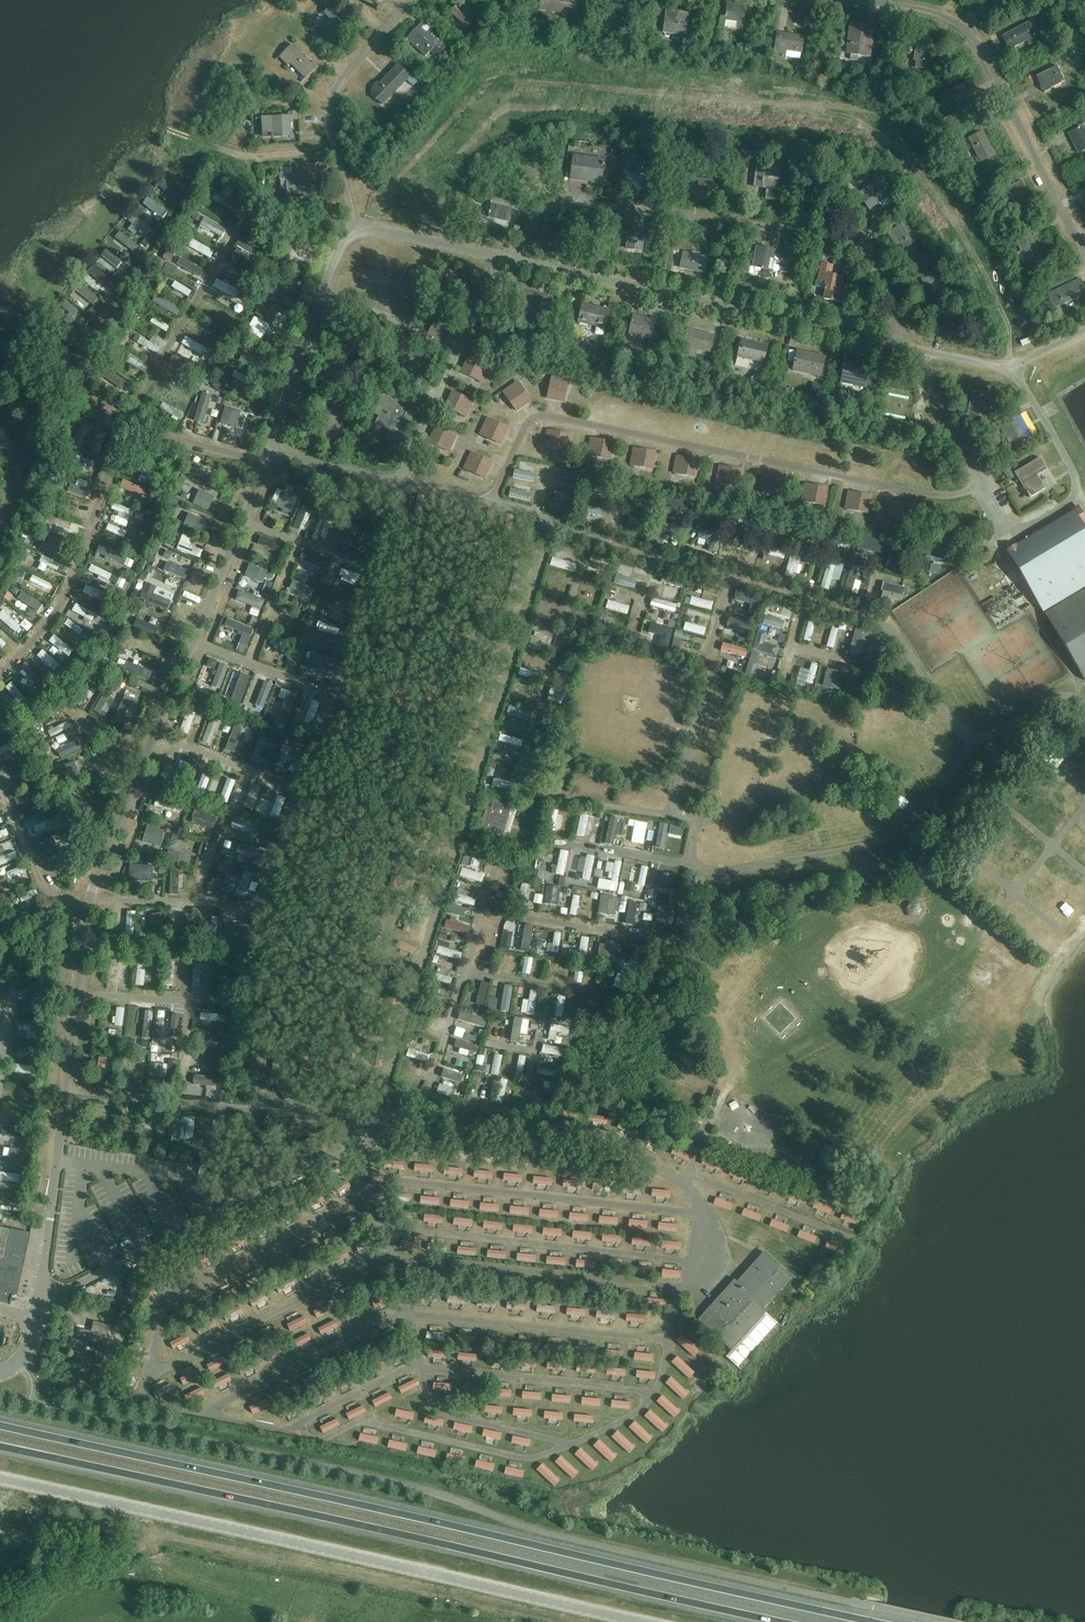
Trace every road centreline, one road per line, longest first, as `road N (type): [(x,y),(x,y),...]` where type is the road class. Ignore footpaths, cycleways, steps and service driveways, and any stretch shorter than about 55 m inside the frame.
road 1 (trunk): [(870,1621),(0,1426)]
road 2 (trunk): [(0,1447),(777,1621)]
road 3 (unclassified): [(0,1478),(646,1621)]

